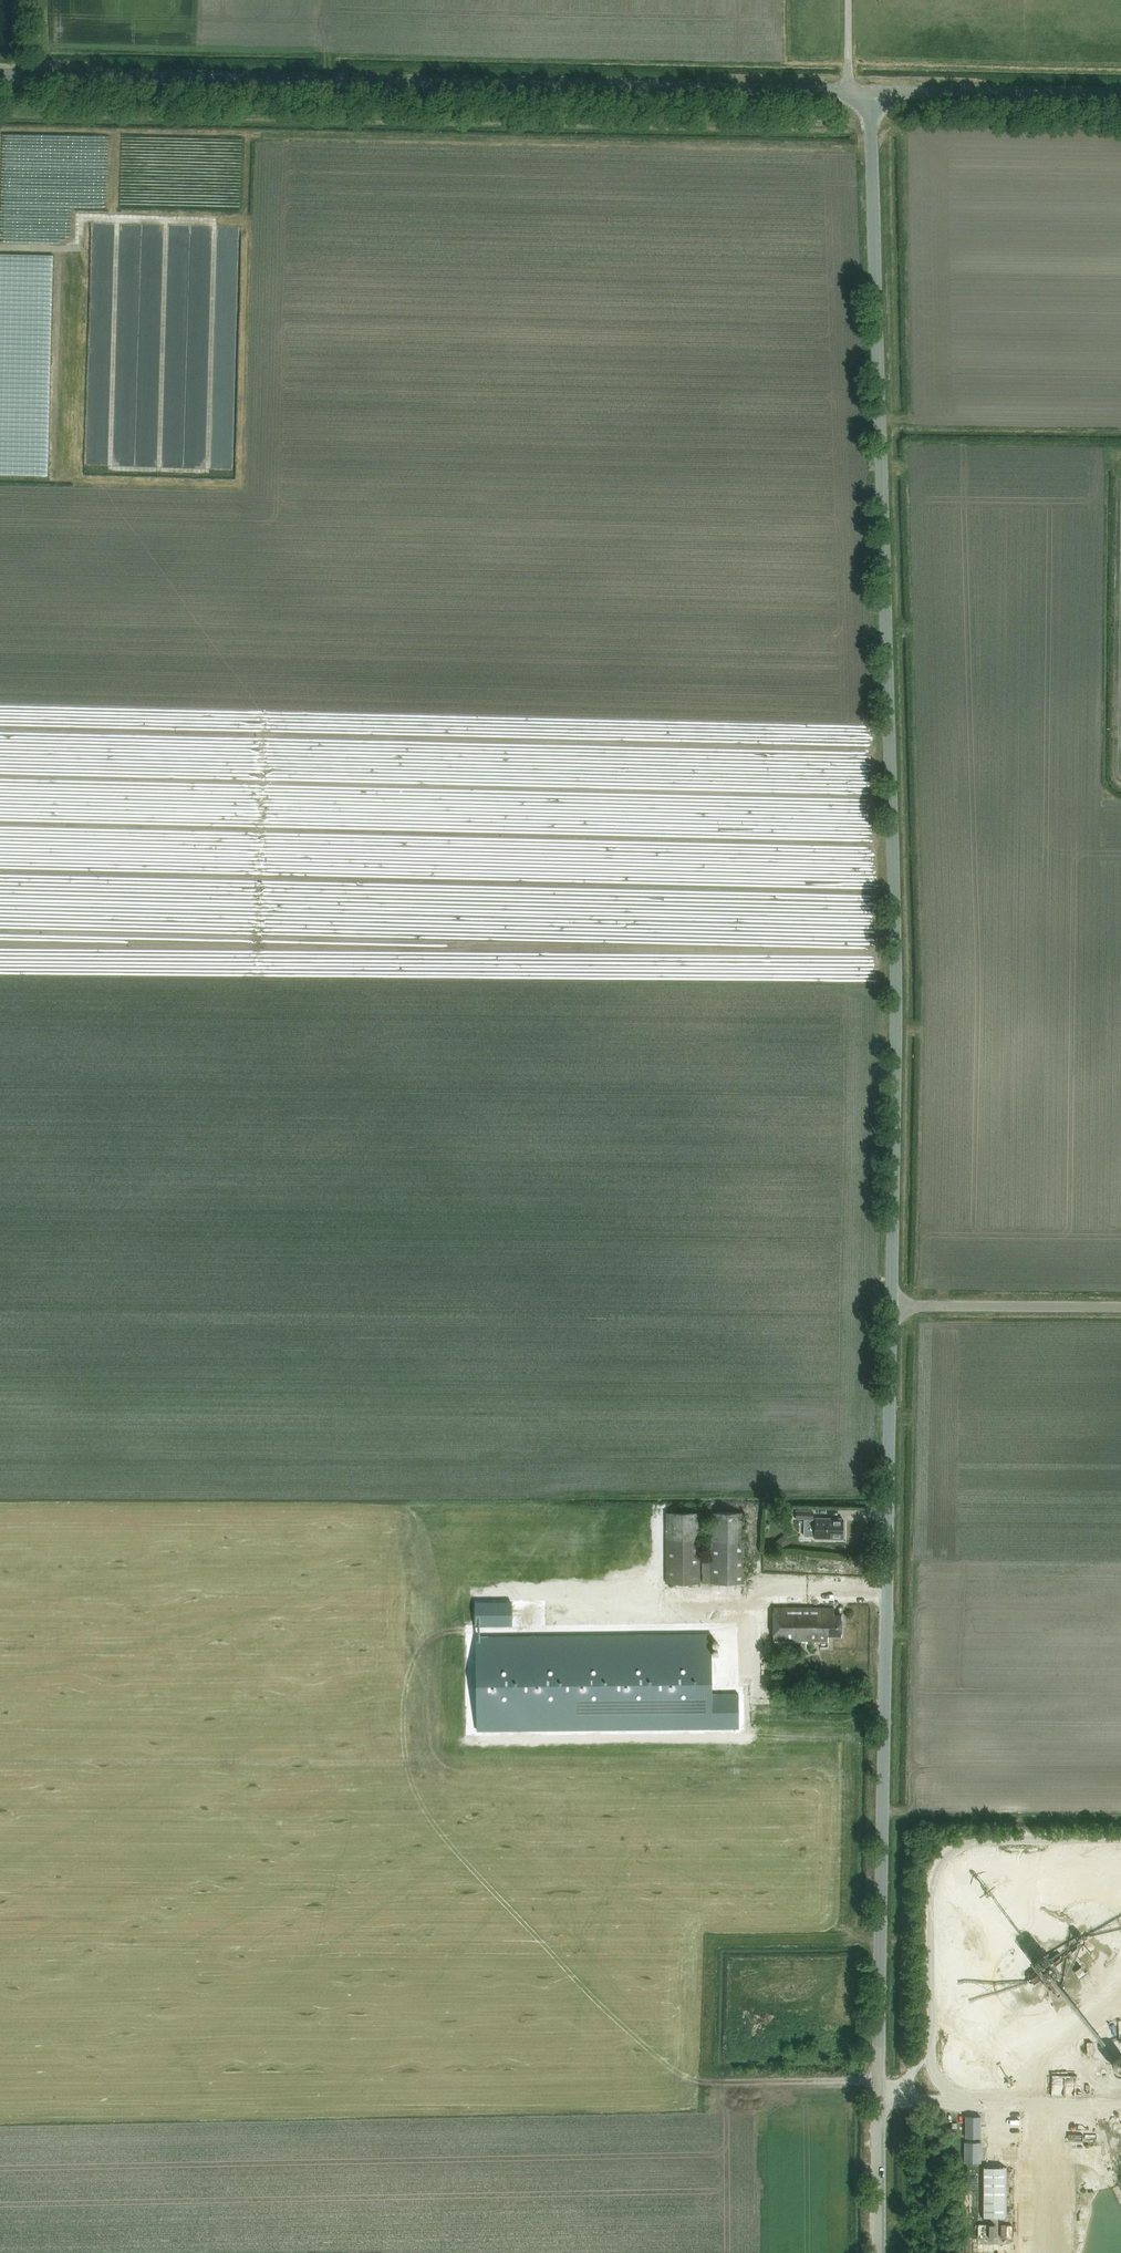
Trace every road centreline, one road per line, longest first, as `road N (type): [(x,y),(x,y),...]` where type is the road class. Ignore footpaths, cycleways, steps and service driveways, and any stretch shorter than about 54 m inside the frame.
road 1 (unclassified): [(878,2252),(890,997),(870,92)]
road 2 (tertiary): [(846,92),(36,77)]
road 3 (tertiary): [(1120,97),(870,92)]

